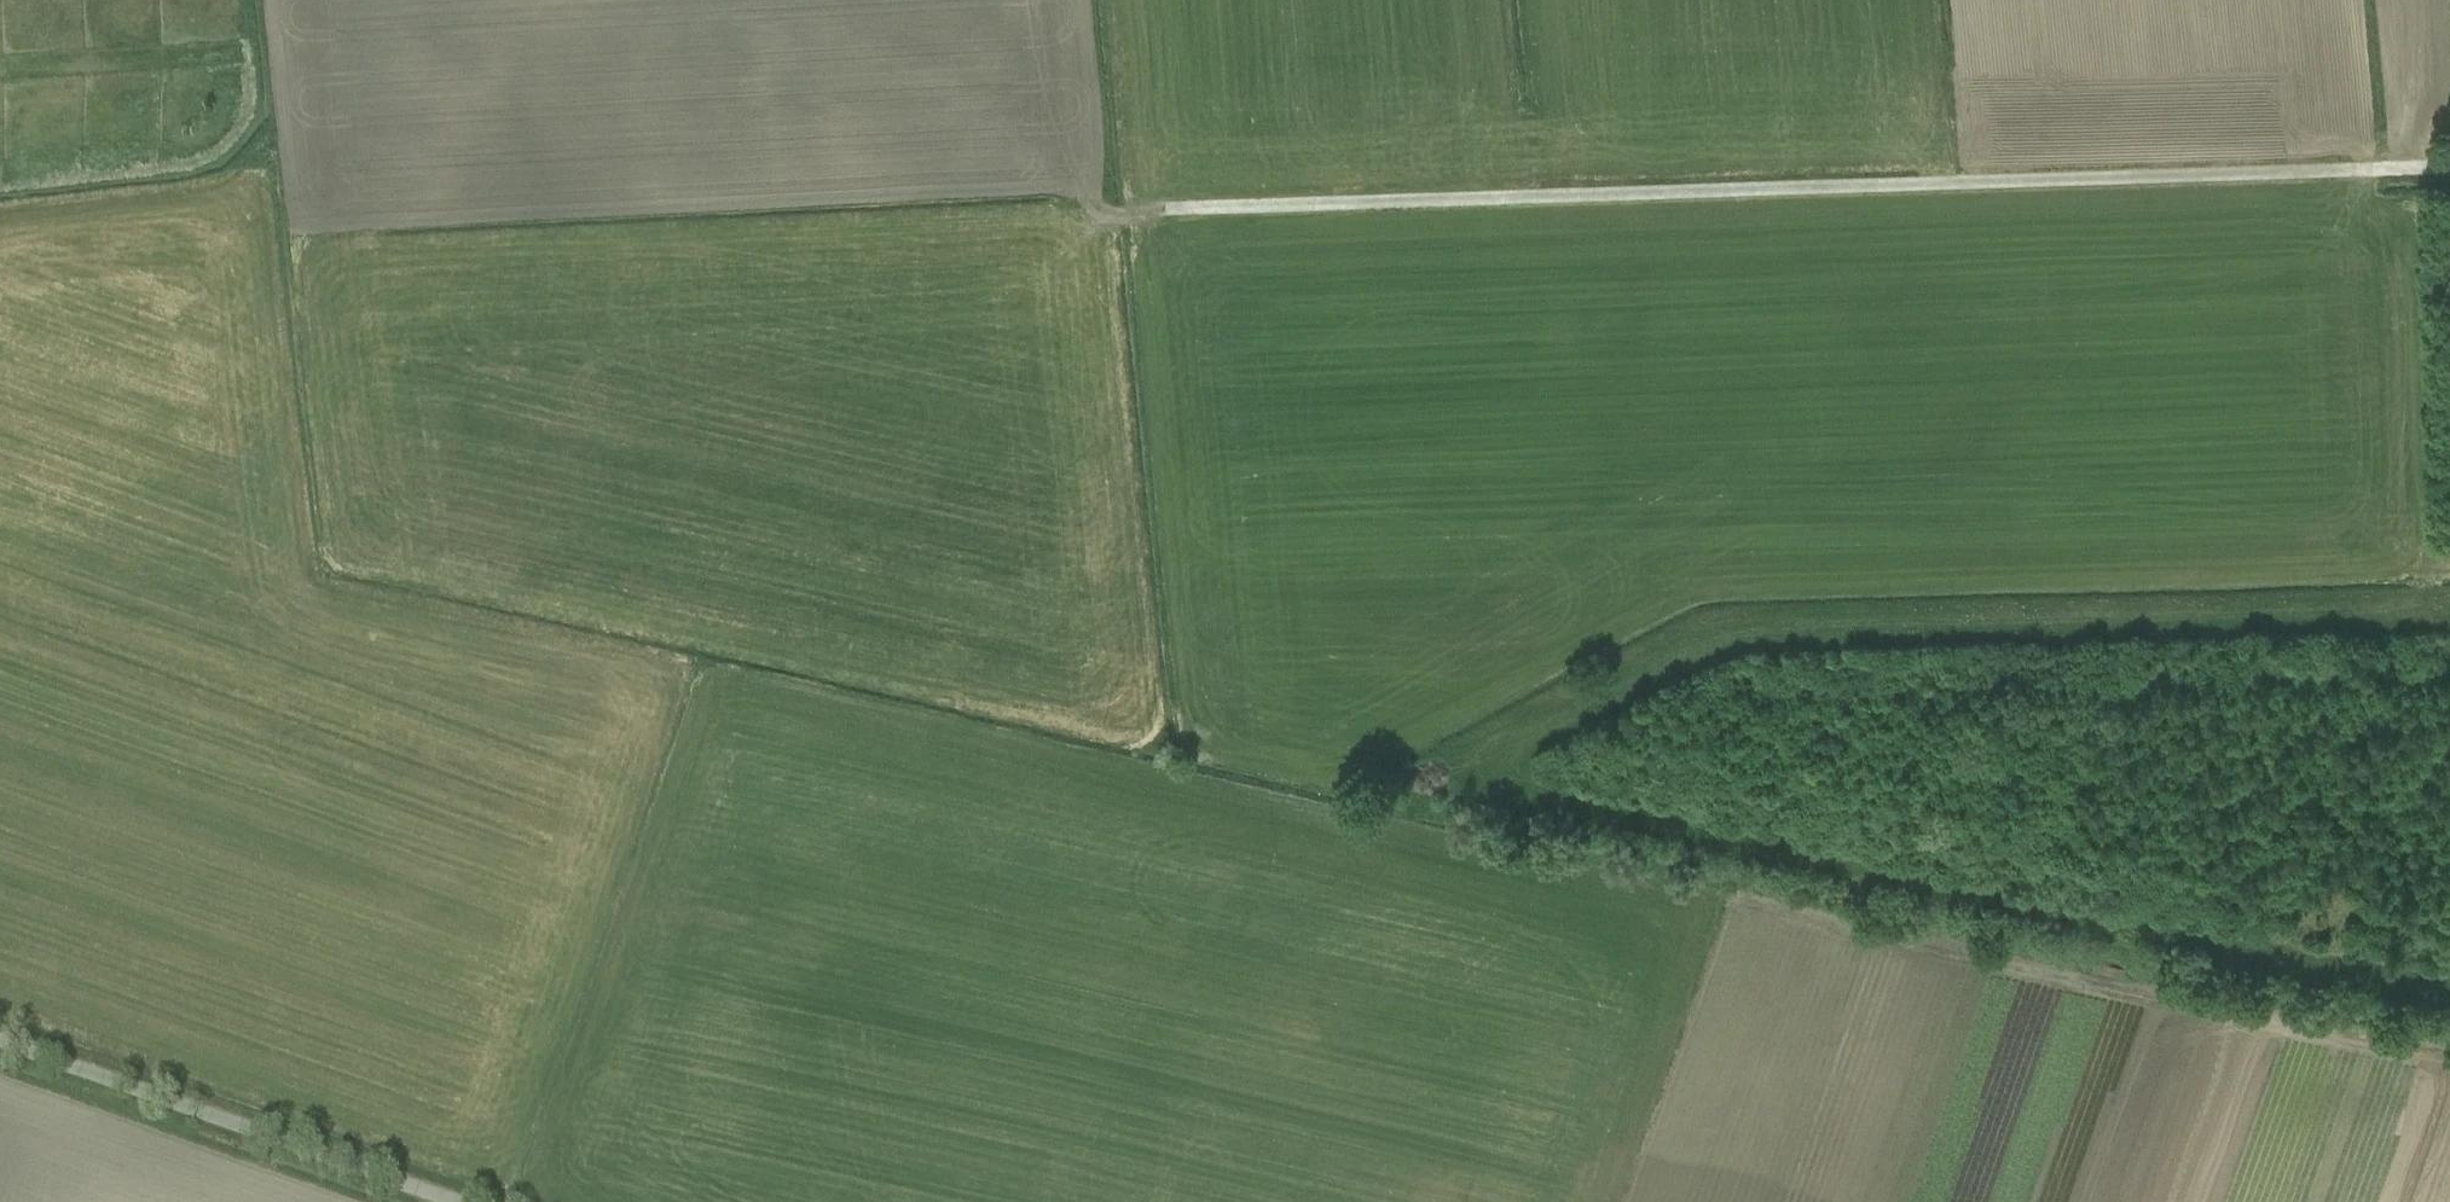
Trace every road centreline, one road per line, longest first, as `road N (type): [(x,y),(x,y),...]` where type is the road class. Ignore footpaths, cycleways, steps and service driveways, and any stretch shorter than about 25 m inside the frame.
road 1 (unclassified): [(442,1201),(0,1048)]

